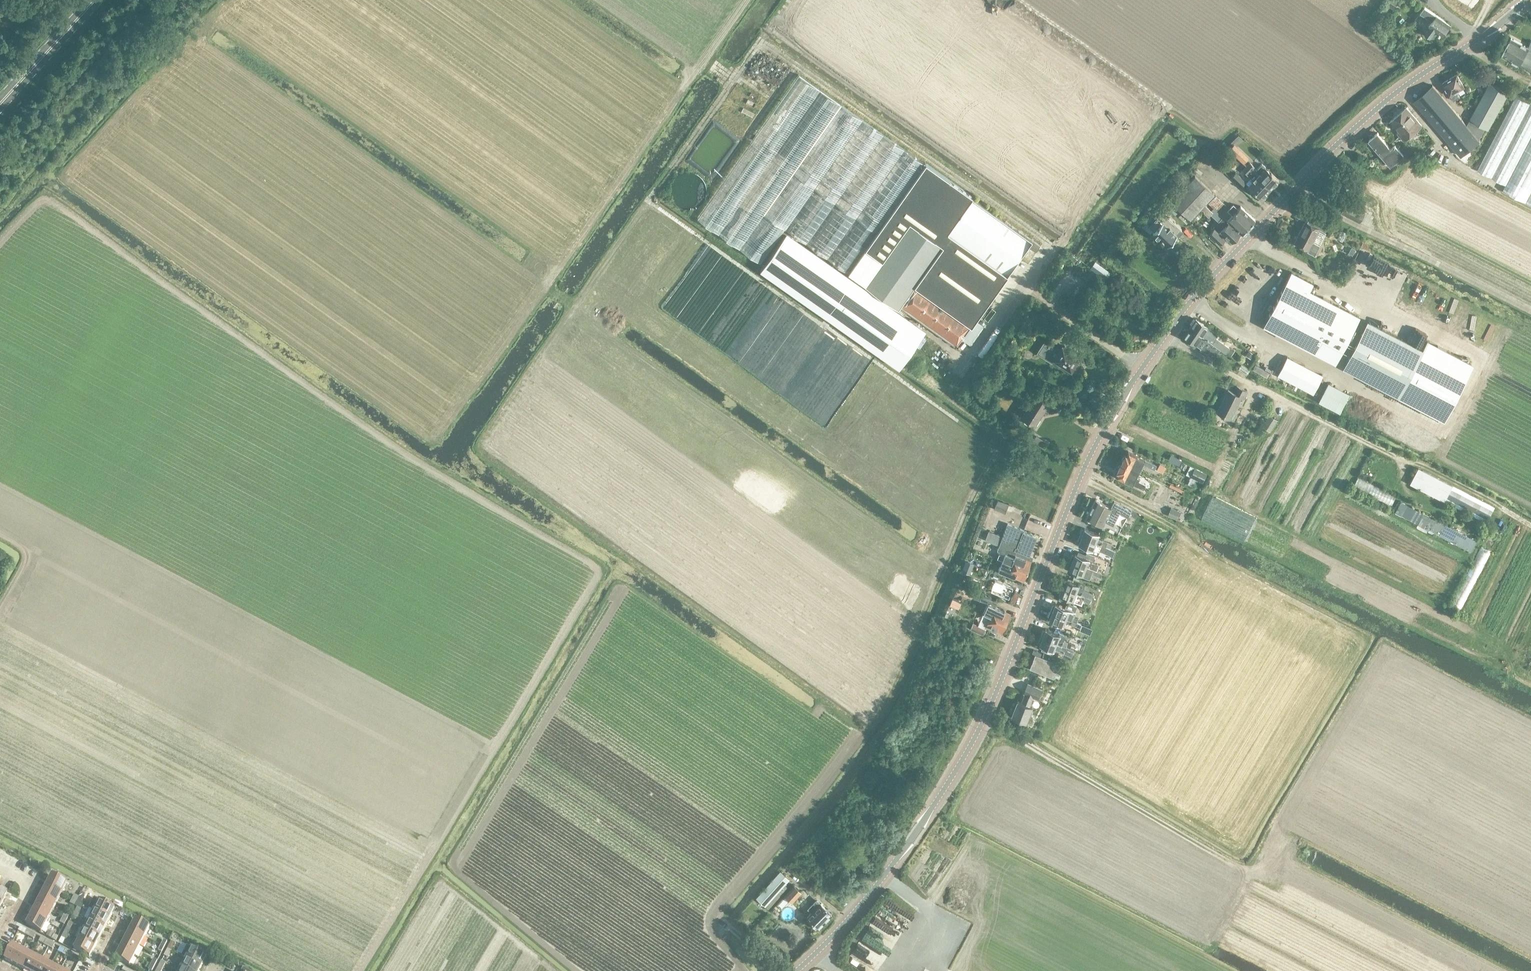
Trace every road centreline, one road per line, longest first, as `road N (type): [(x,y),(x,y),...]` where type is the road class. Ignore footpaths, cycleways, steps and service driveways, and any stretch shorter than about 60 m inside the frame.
road 1 (tertiary): [(796,970),(938,800),(984,720),(1103,430),(1188,305),(1385,102),(1524,0)]
road 2 (track): [(0,241),(44,197),(425,467),(596,570)]
road 3 (track): [(1530,953),(1278,824),(1250,873),(984,720)]
road 4 (track): [(67,177),(233,0)]
road 5 (primary): [(83,0),(0,90)]

